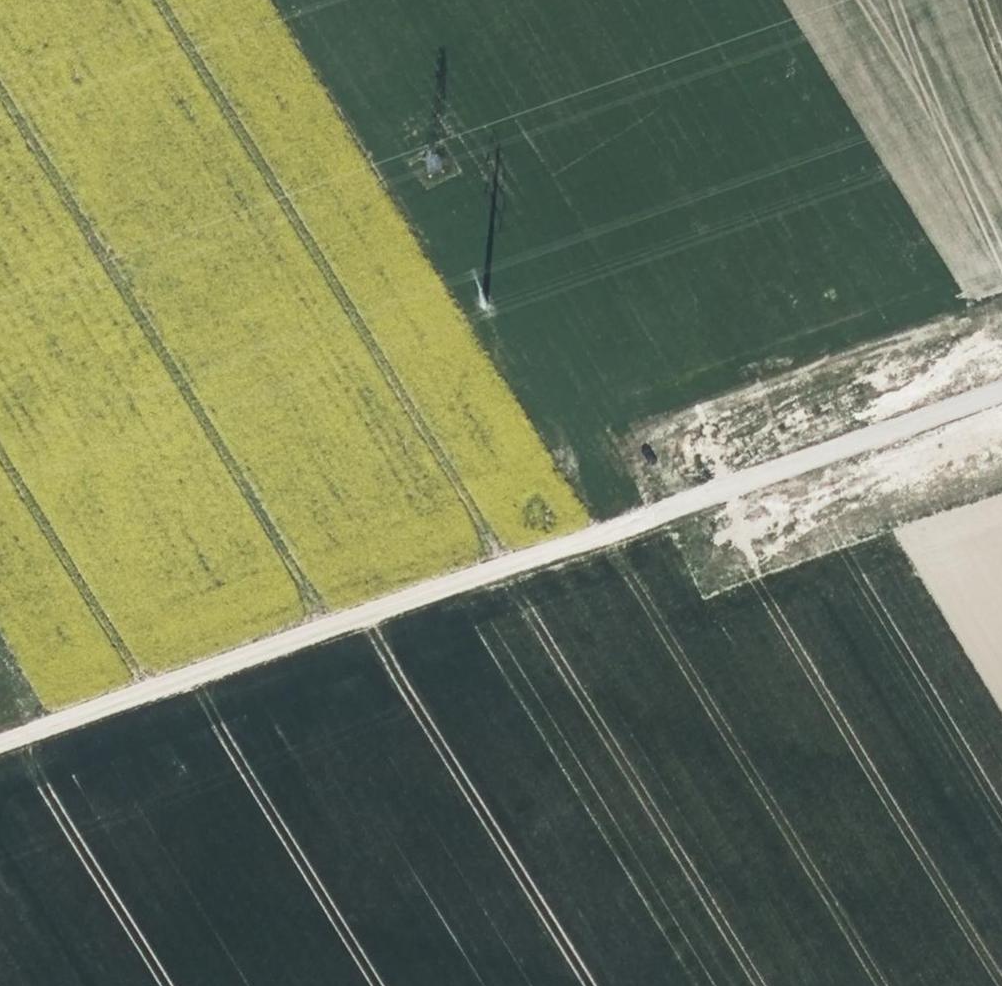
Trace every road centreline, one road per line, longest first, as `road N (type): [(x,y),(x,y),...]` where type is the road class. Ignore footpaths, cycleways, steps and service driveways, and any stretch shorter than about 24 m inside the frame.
road 1 (track): [(656,516),(0,743)]
road 2 (unclassified): [(1001,392),(656,516)]

